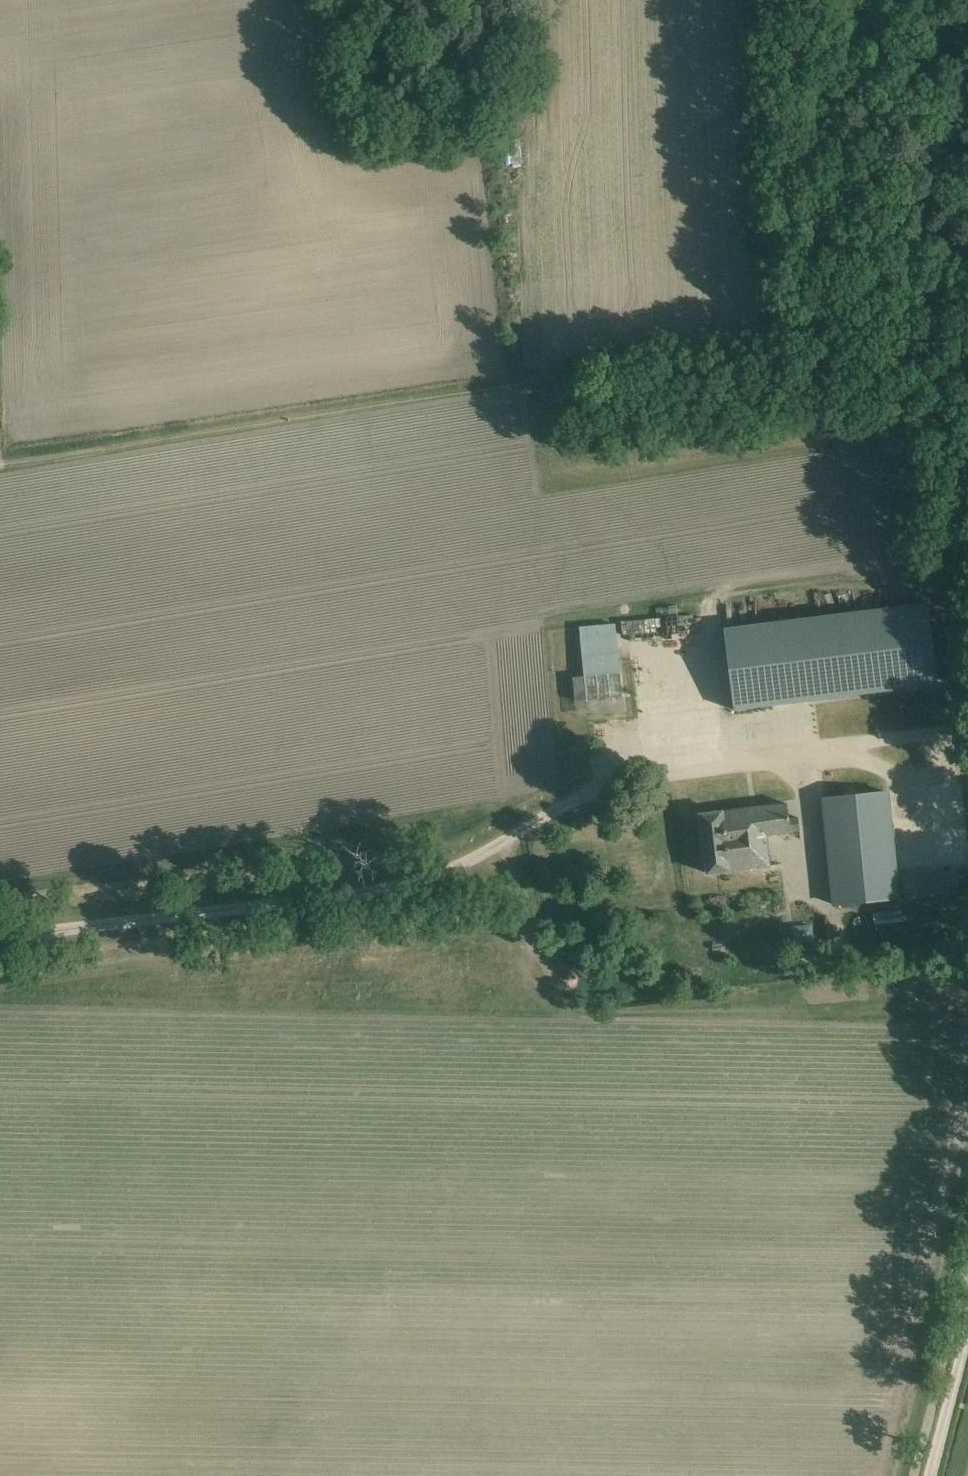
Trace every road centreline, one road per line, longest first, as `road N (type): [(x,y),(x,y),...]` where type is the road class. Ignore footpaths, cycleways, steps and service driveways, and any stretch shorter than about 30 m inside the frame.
road 1 (track): [(0,944),(441,884),(641,772),(967,733)]
road 2 (track): [(0,472),(967,311)]
road 3 (track): [(930,1475),(967,1329)]

